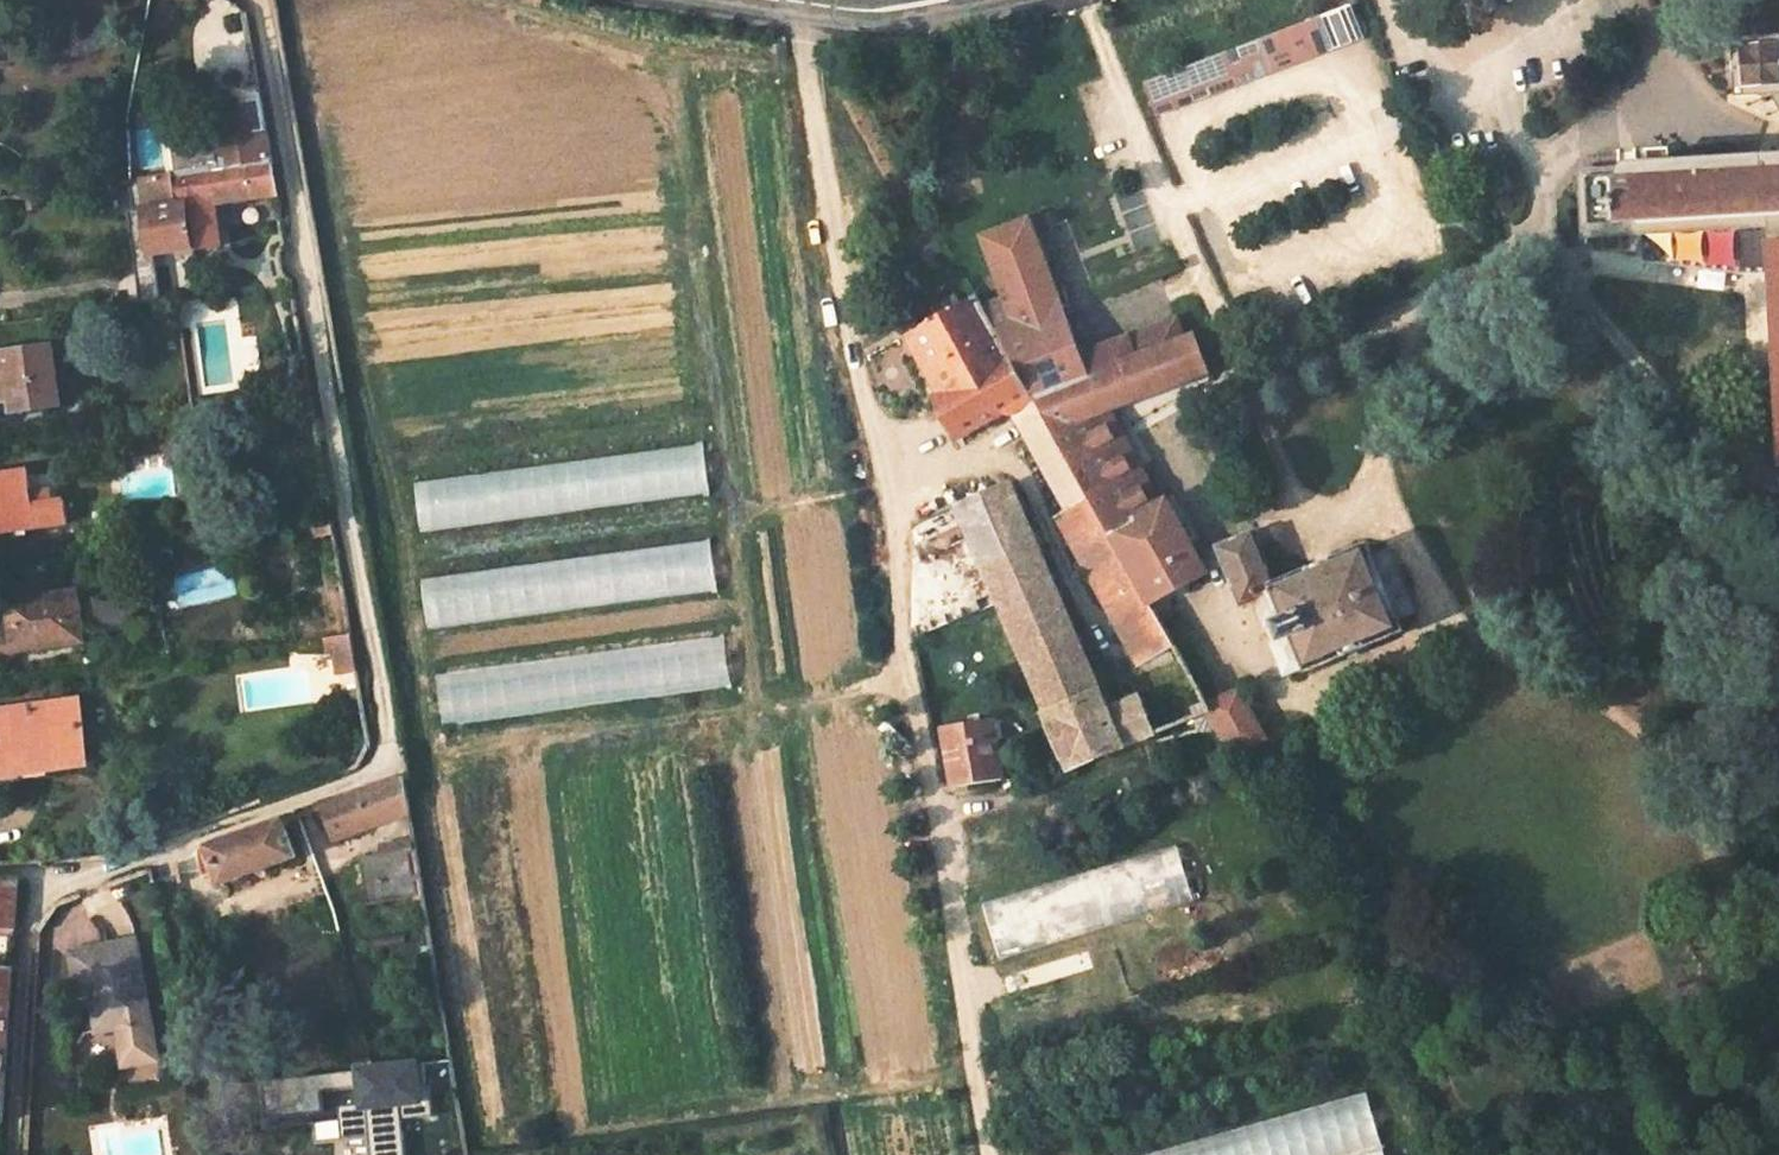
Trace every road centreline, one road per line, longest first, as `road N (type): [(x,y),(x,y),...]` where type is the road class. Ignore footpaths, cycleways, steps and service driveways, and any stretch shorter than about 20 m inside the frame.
road 1 (track): [(805,4),(804,48),(881,463),(918,775),(940,812),(938,852),(992,1154)]
road 2 (track): [(1399,658),(1456,647),(1516,660),(1642,731),(1719,792),(1753,877),(1778,991)]
road 3 (track): [(1467,1154),(1386,929),(1345,860),(1339,750),(1362,692)]
road 4 (track): [(881,463),(1012,467),(1032,492),(1113,678)]
road 5 (track): [(1084,0),(1165,203),(1194,203)]
road 6 (residential): [(782,0),(852,11),(944,0)]

